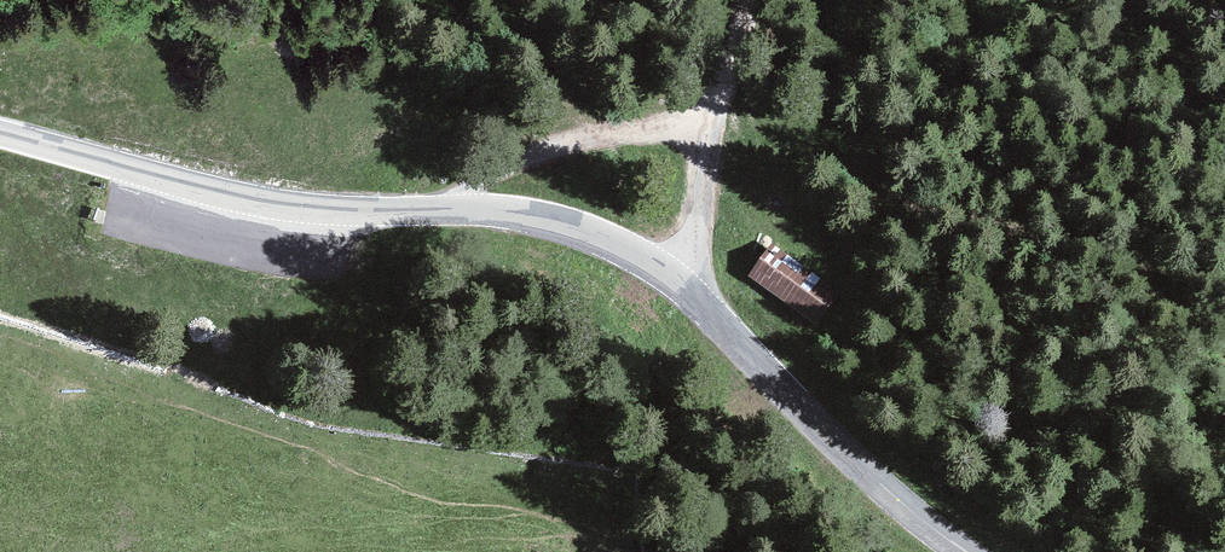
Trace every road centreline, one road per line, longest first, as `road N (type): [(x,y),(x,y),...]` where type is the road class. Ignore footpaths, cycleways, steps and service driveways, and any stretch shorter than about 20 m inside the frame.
road 1 (tertiary): [(965,551),(882,486),(679,283),(607,239),(510,211),(362,213),(255,203),(0,133)]
road 2 (track): [(436,210),(495,173),(586,138),(709,132)]
road 3 (track): [(679,283),(709,132)]
road 4 (track): [(753,0),(709,132)]

